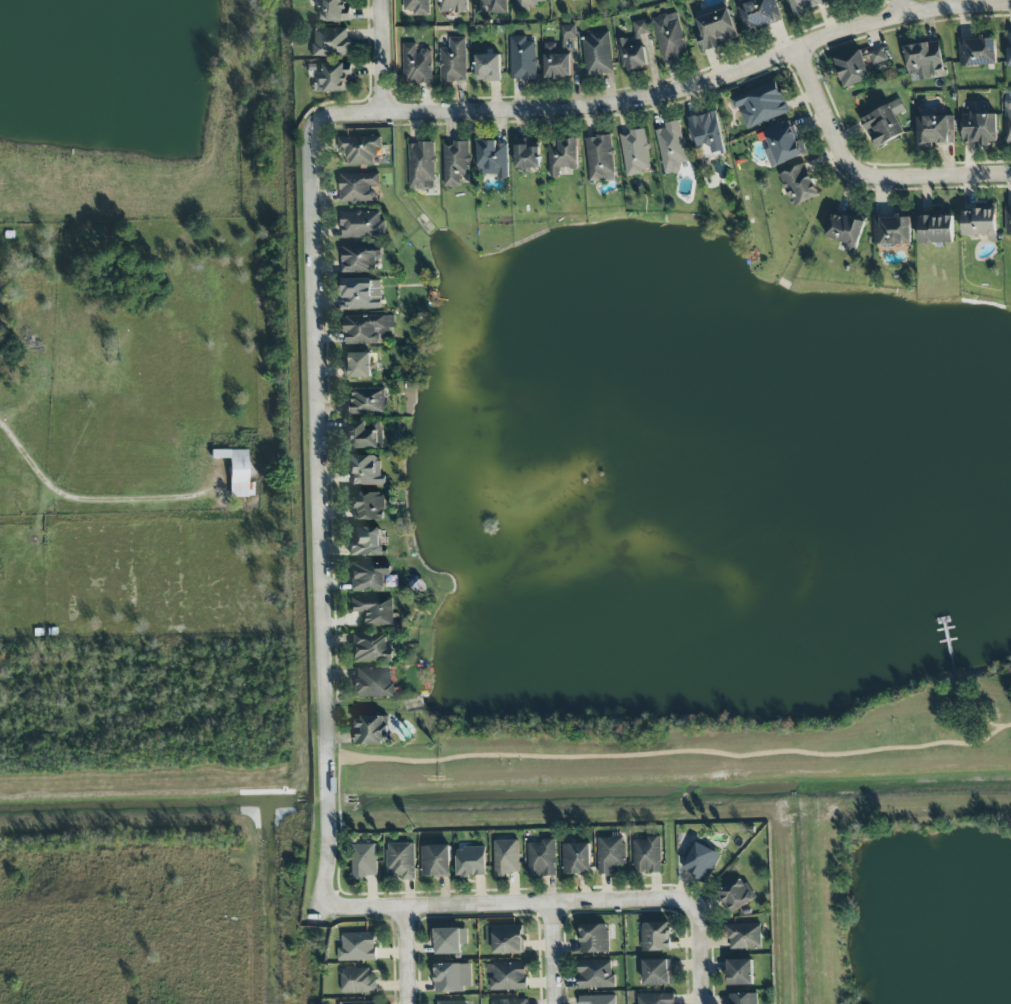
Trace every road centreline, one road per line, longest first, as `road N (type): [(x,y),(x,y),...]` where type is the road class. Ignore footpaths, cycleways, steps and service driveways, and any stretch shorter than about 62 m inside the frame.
road 1 (residential): [(385,114),(330,114),(312,130),(331,825),(324,904)]
road 2 (residential): [(1010,3),(906,13),(641,101),(385,114)]
road 3 (residential): [(688,902),(324,904)]
road 4 (residential): [(1010,187),(879,190),(859,181),(798,50)]

